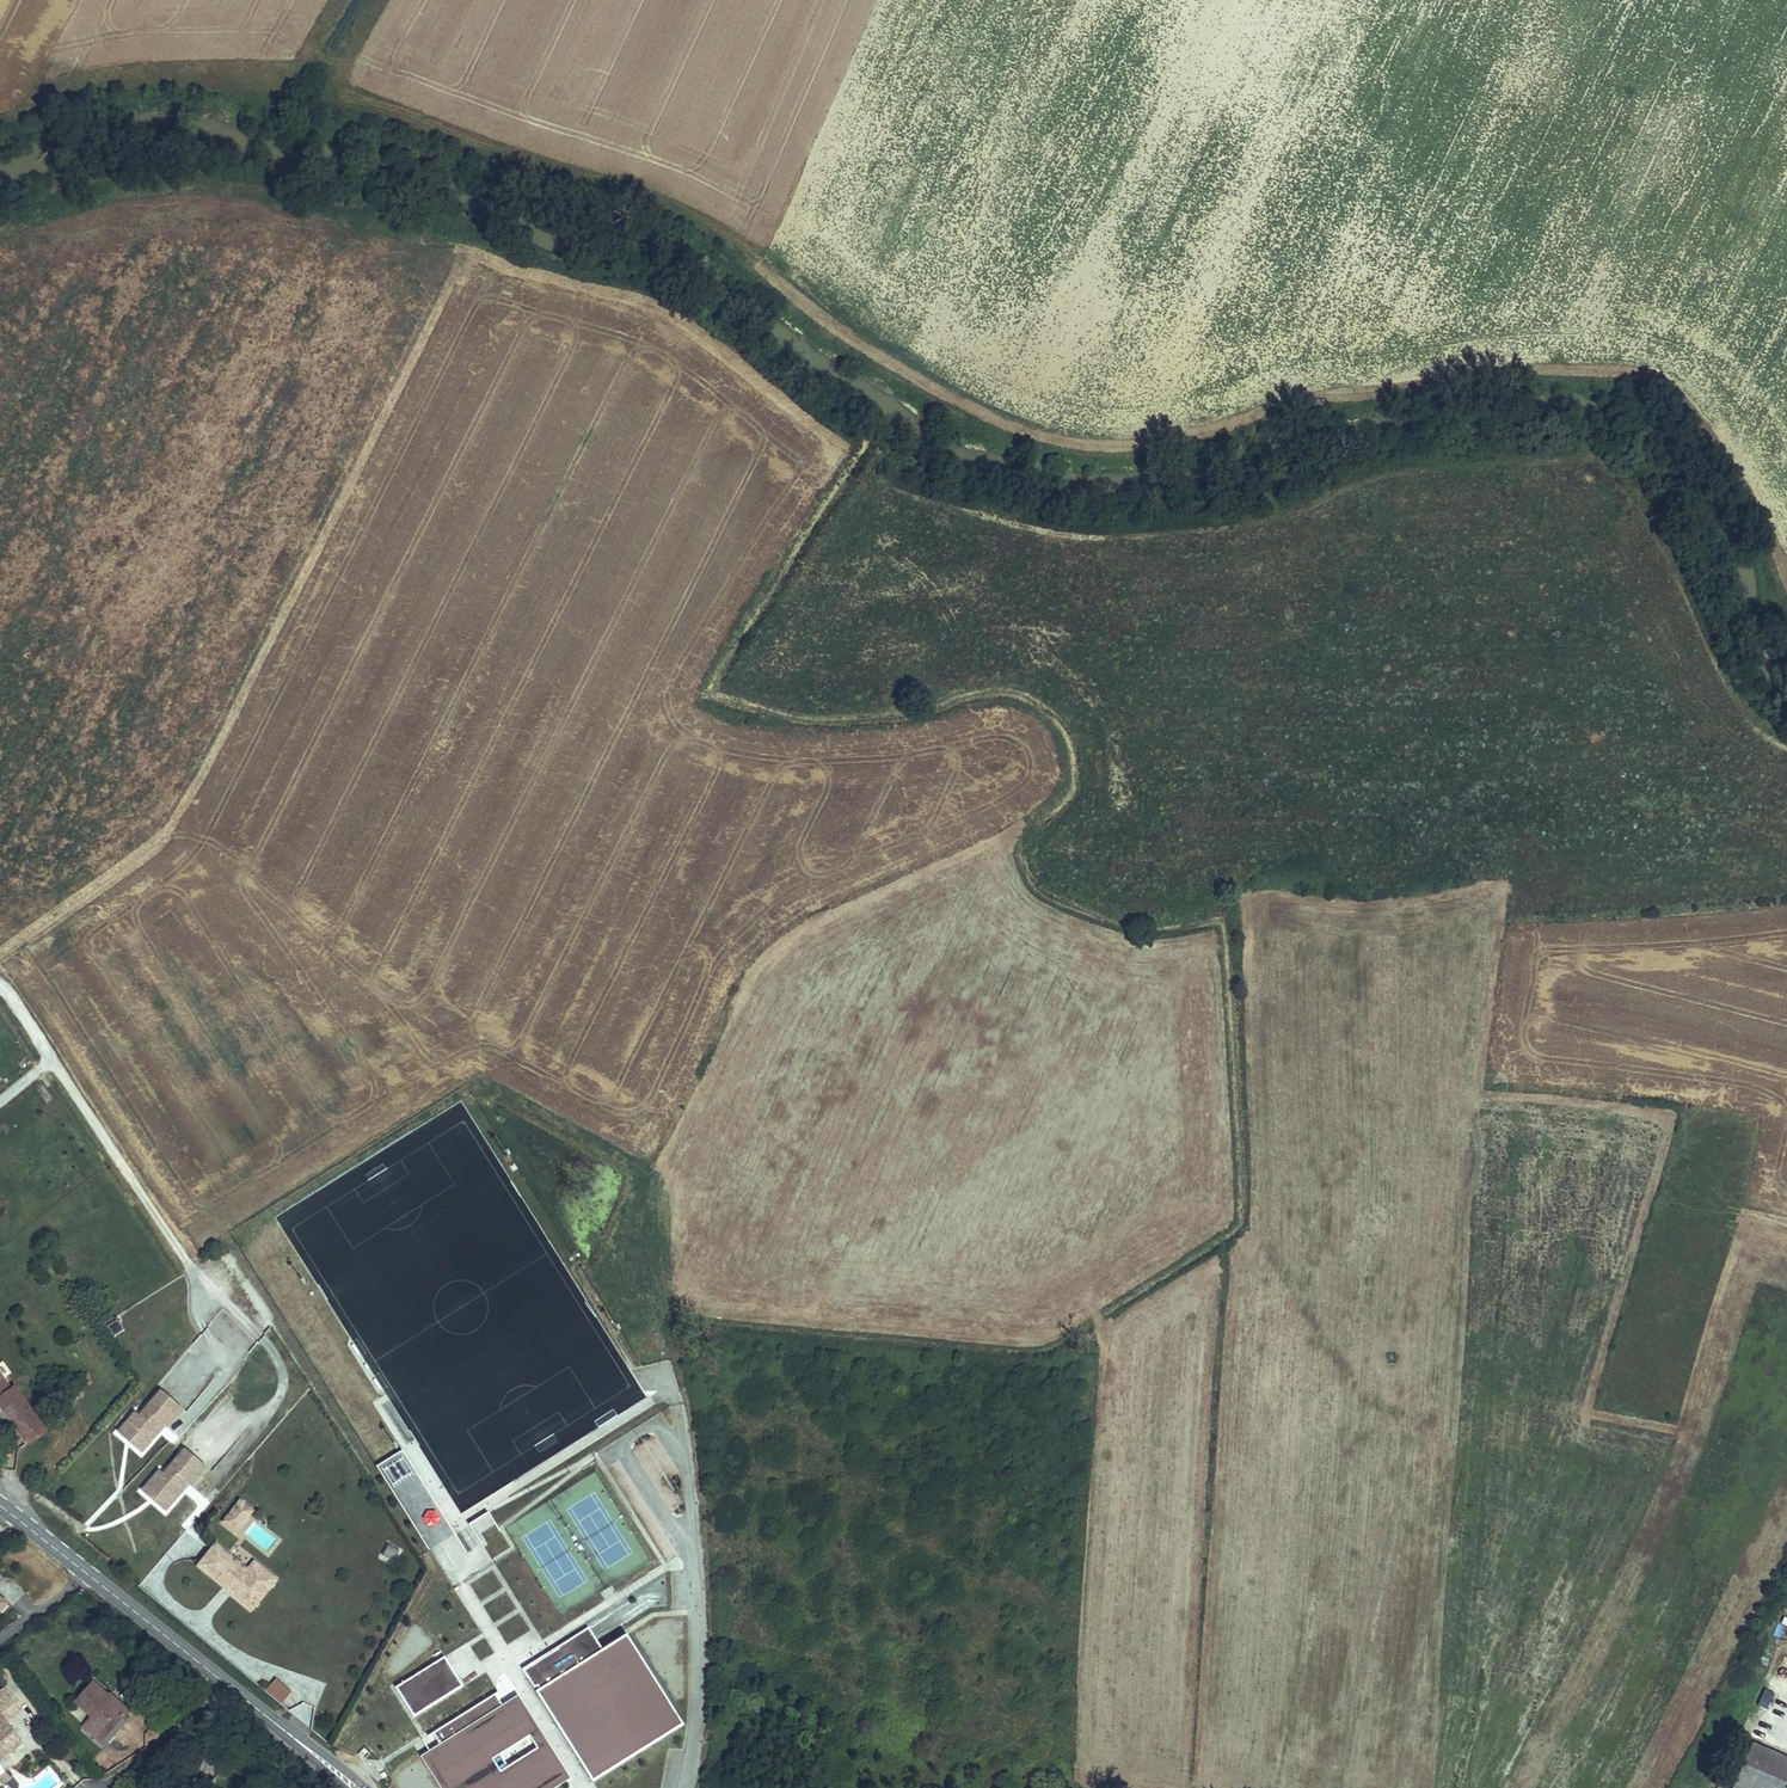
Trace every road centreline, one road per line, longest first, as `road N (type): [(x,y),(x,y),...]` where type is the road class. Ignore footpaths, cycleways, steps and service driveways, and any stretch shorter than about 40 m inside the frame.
road 1 (residential): [(0,996),(202,1282),(256,1336)]
road 2 (secondary): [(350,1787),(90,1574)]

